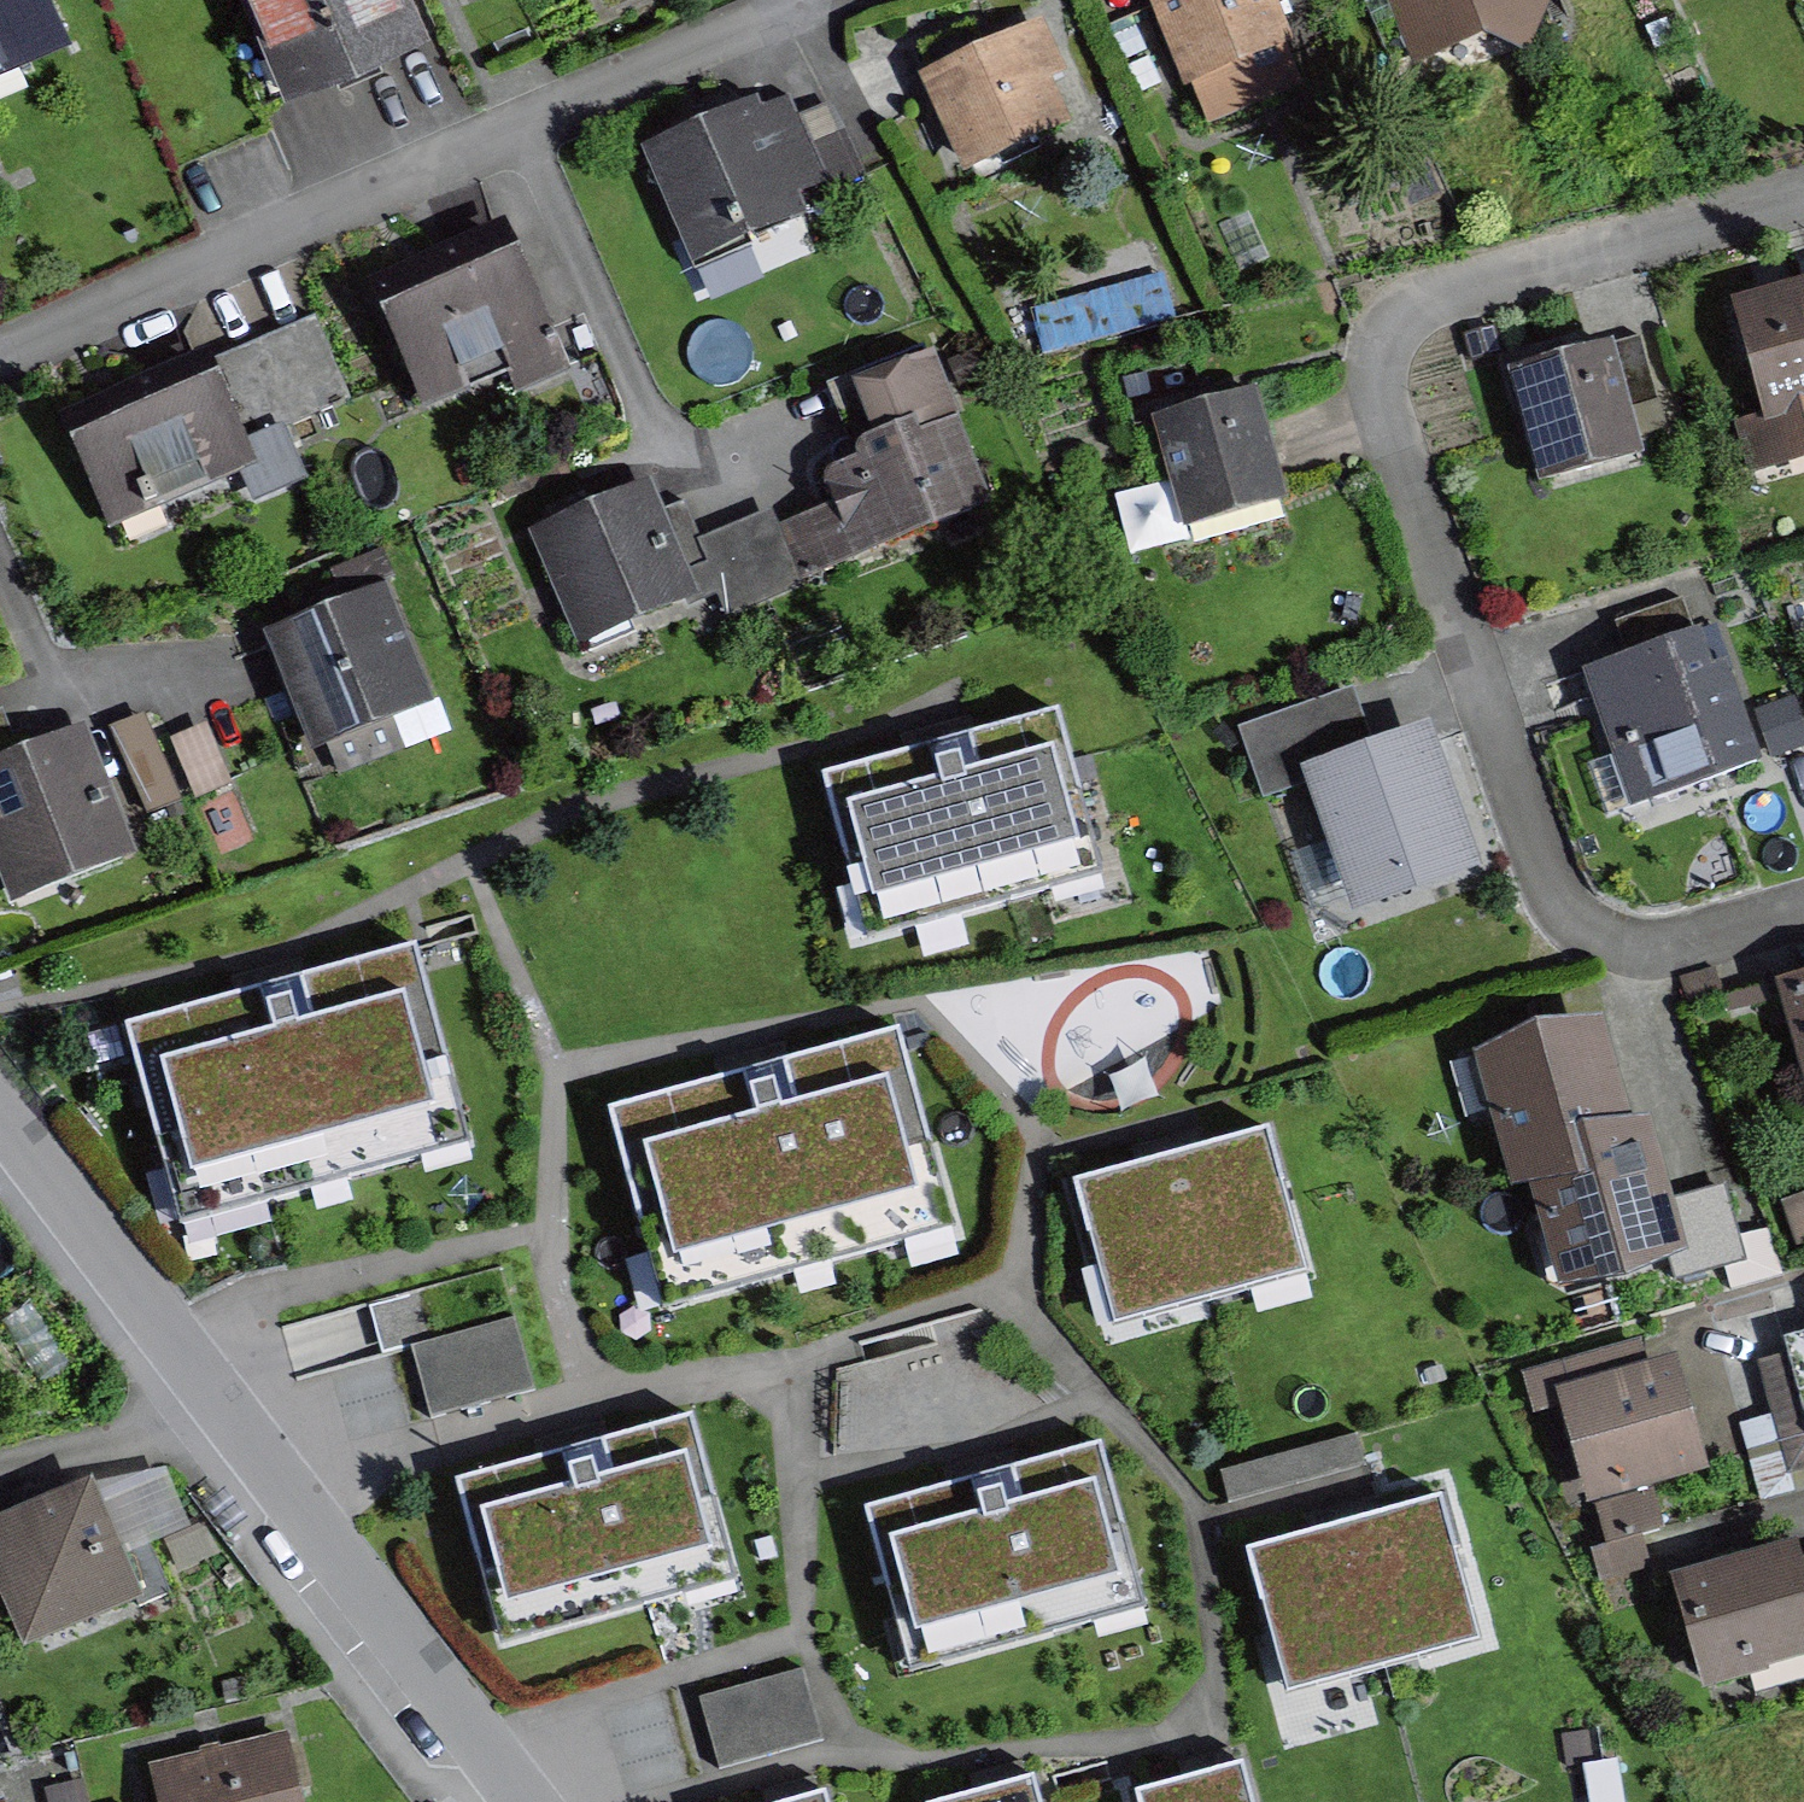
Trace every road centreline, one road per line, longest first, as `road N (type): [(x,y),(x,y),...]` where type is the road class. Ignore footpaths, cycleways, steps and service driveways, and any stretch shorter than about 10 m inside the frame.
road 1 (residential): [(1803,210),(1456,300),(1415,327),(1389,371),(1387,422),(1547,885),(1593,942),(1648,961),(1719,954),(1803,928)]
road 2 (residential): [(0,358),(729,39),(840,0)]
road 3 (residential): [(227,1411),(525,1801)]
road 4 (residential): [(9,1122),(227,1411)]
road 5 (residential): [(227,1411),(0,1470)]
road 6 (residential): [(0,558),(52,681)]

